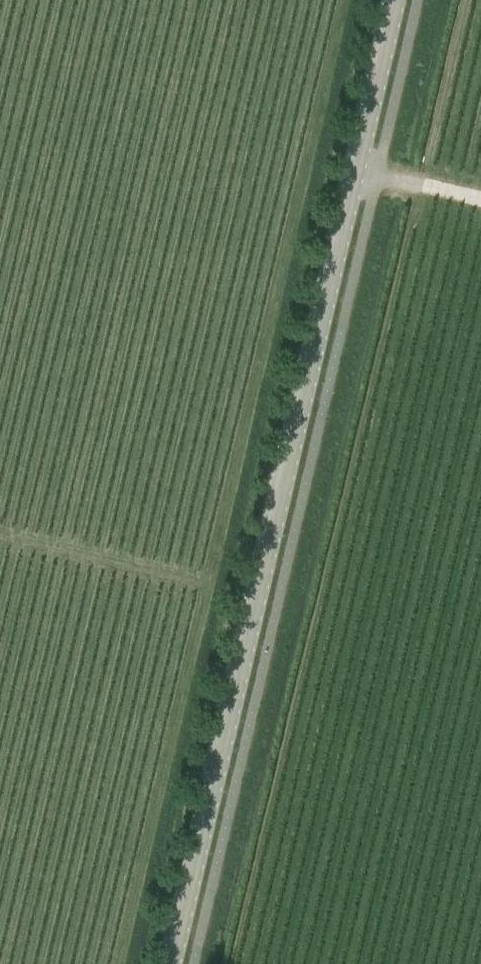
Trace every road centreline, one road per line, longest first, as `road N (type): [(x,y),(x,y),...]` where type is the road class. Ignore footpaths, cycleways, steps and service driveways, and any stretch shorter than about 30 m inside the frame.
road 1 (secondary): [(169,963),(394,0)]

